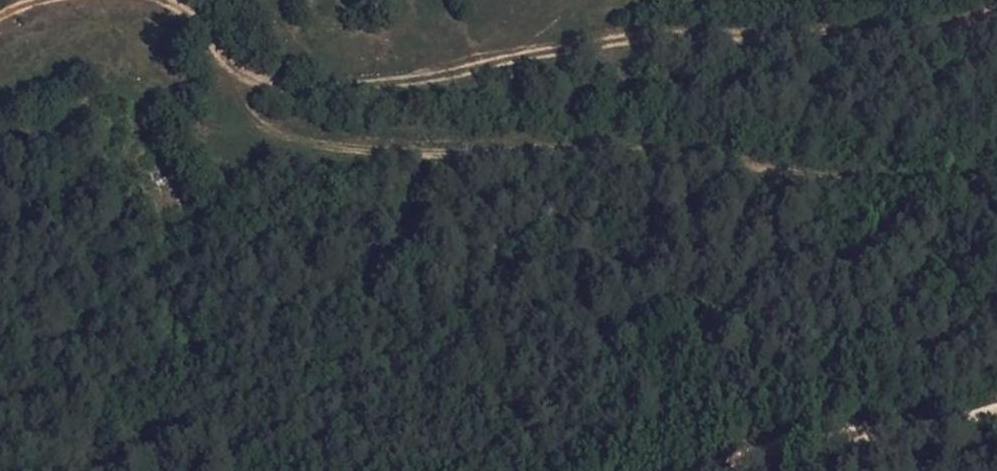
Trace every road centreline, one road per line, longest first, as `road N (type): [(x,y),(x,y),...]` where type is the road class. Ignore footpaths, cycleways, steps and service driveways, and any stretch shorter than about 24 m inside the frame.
road 1 (track): [(140,0),(180,6),(223,66),(287,129),(996,169)]
road 2 (track): [(996,1),(950,31),(641,33),(444,71),(239,82)]
road 3 (track): [(996,406),(940,425),(840,437),(708,470)]

